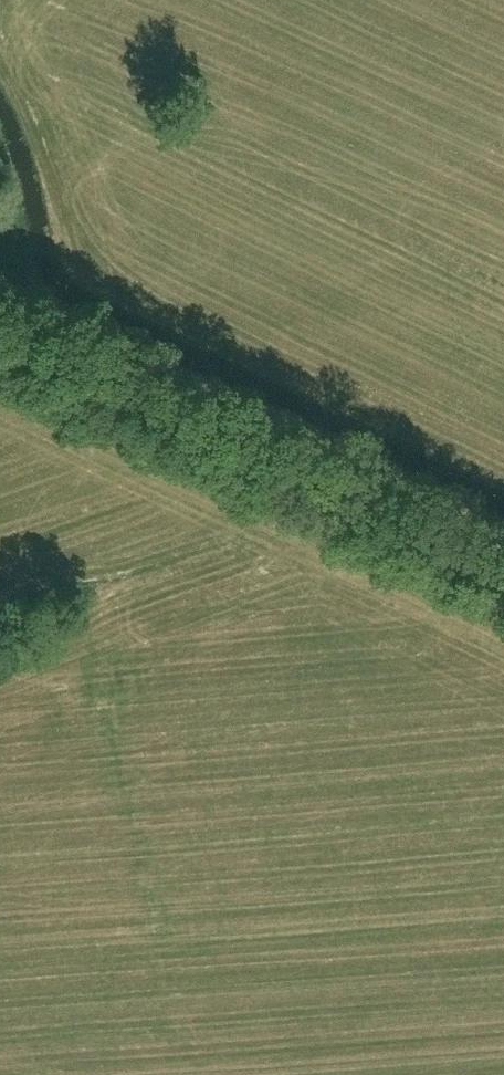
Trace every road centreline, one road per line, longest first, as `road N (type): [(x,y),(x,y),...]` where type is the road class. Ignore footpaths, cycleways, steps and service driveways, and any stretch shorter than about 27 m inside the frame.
road 1 (track): [(503,552),(0,311)]

